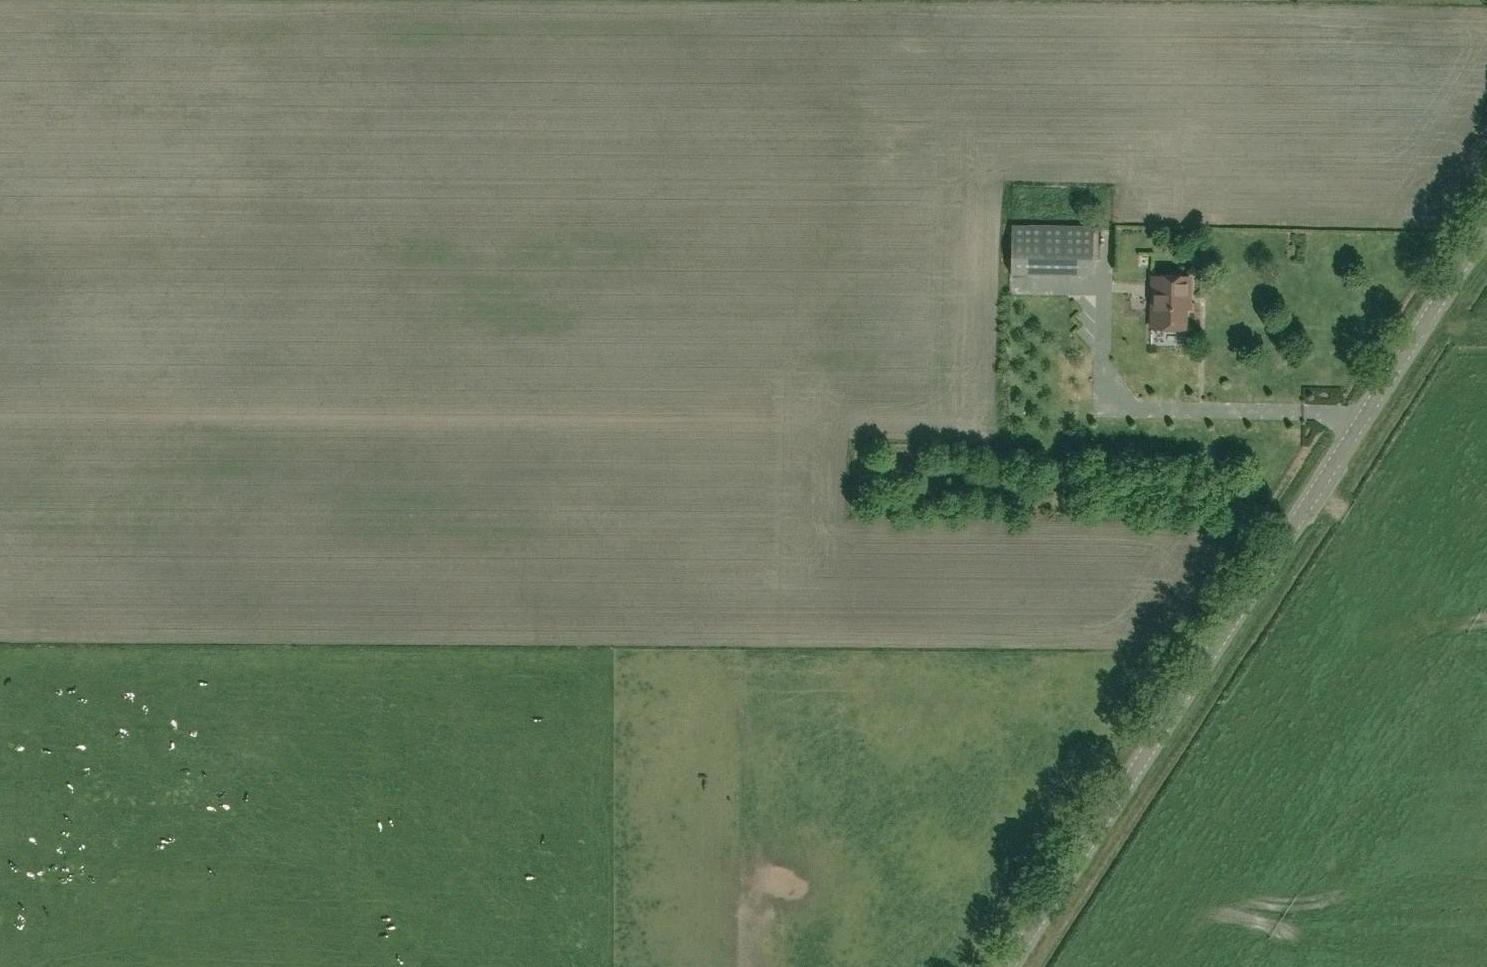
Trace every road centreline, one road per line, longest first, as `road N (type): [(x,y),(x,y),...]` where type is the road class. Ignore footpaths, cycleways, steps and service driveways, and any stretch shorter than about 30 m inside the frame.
road 1 (tertiary): [(1013,966),(1486,234)]

